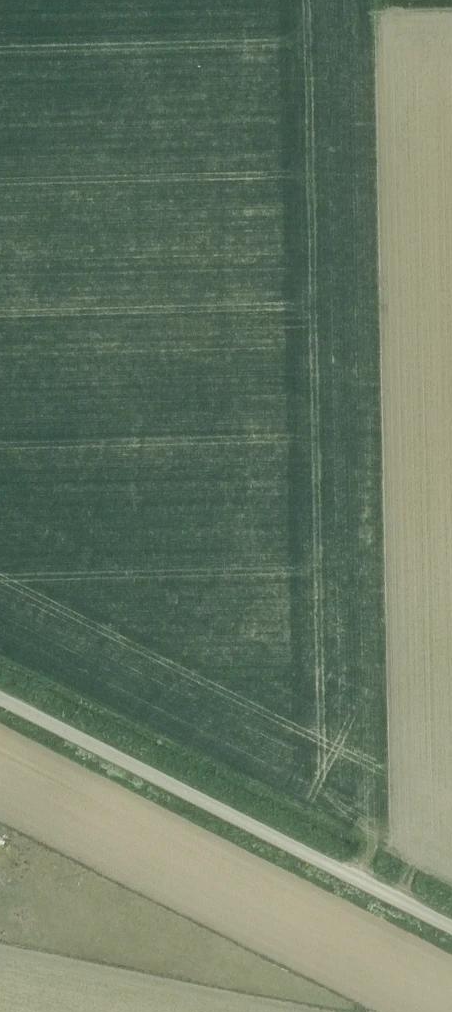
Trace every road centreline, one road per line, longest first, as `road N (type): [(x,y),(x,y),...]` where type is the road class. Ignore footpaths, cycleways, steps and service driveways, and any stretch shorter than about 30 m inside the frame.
road 1 (unclassified): [(451,928),(0,700)]

